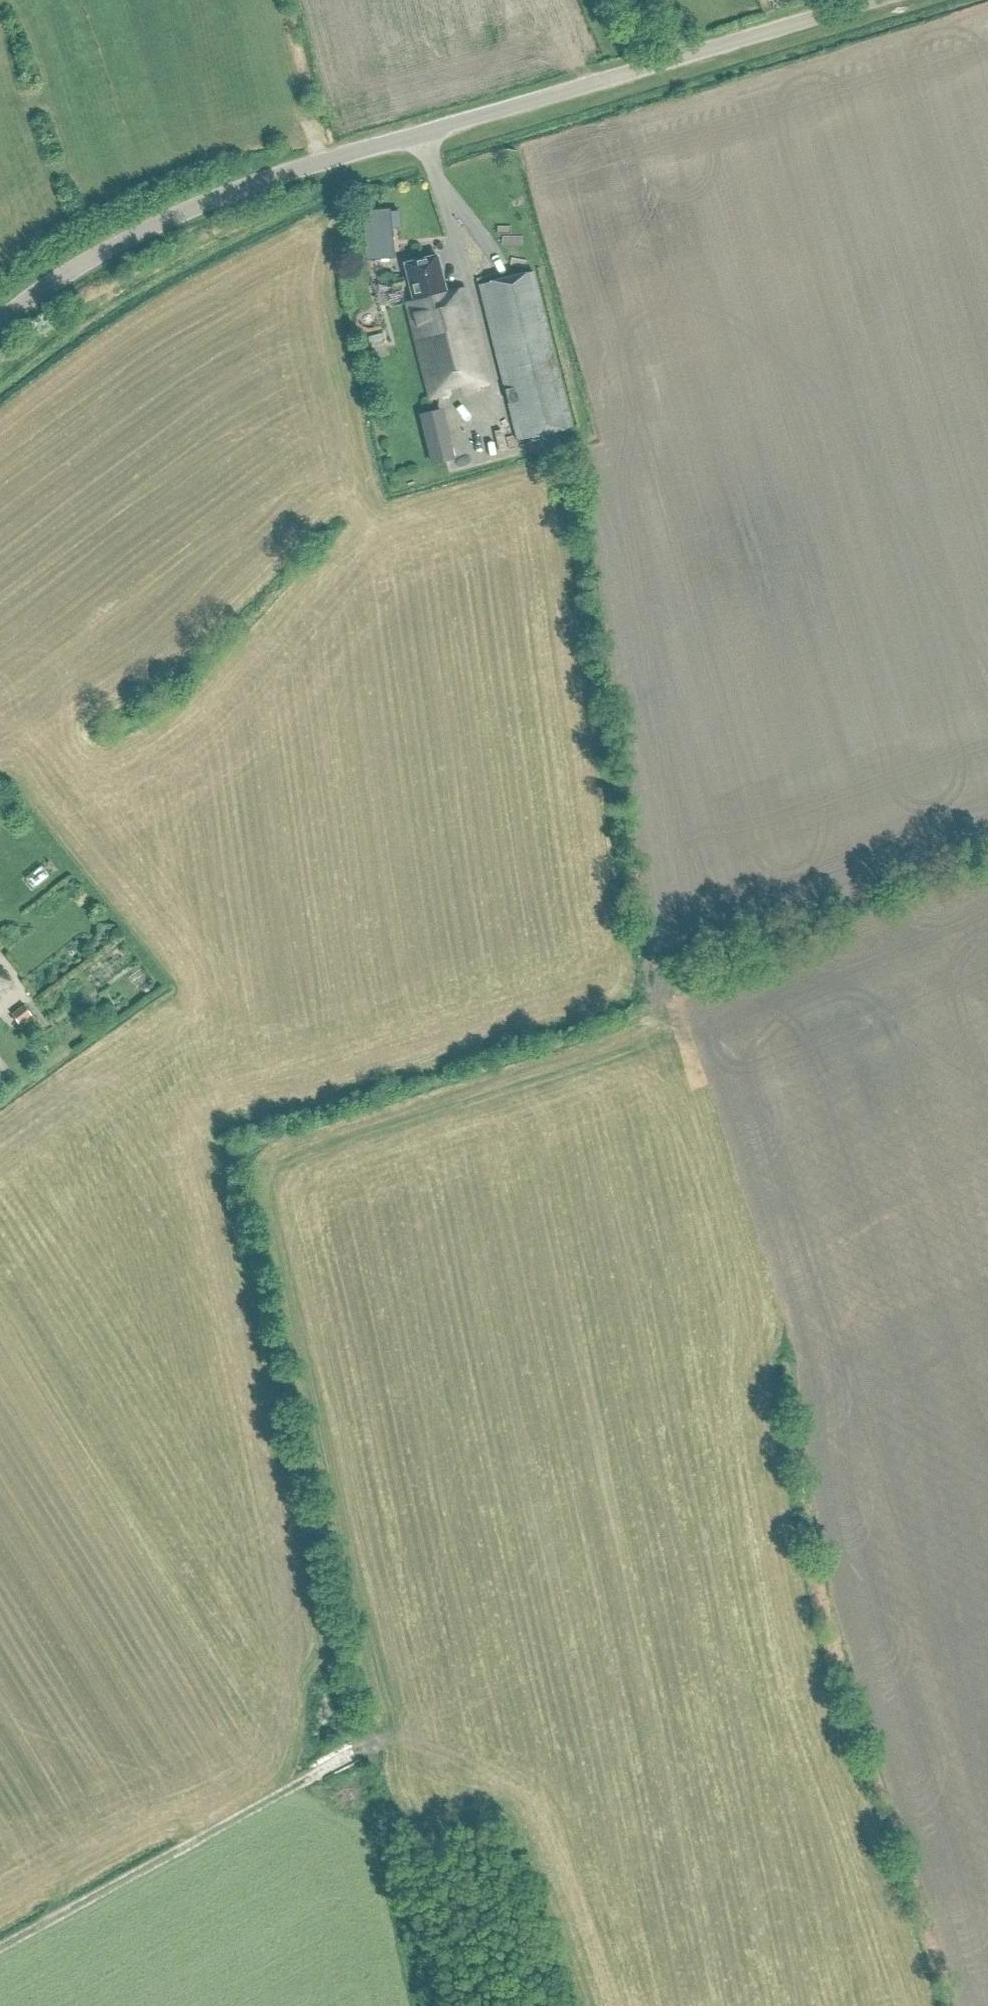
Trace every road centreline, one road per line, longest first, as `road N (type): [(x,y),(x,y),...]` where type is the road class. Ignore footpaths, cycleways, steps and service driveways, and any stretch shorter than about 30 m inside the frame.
road 1 (tertiary): [(0,320),(110,247),(245,185),(873,0)]

